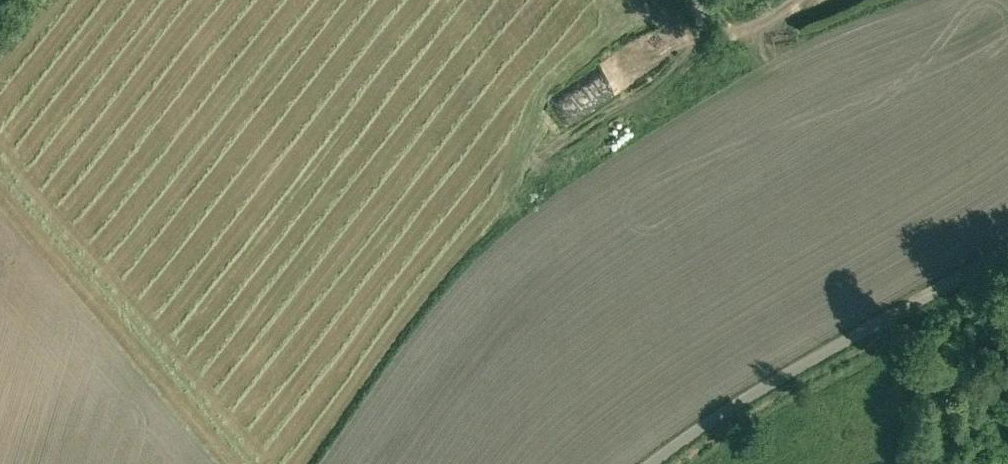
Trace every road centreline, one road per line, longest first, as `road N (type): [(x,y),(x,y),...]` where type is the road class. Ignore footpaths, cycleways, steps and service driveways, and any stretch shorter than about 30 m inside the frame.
road 1 (unclassified): [(1007,242),(803,353),(629,463)]

